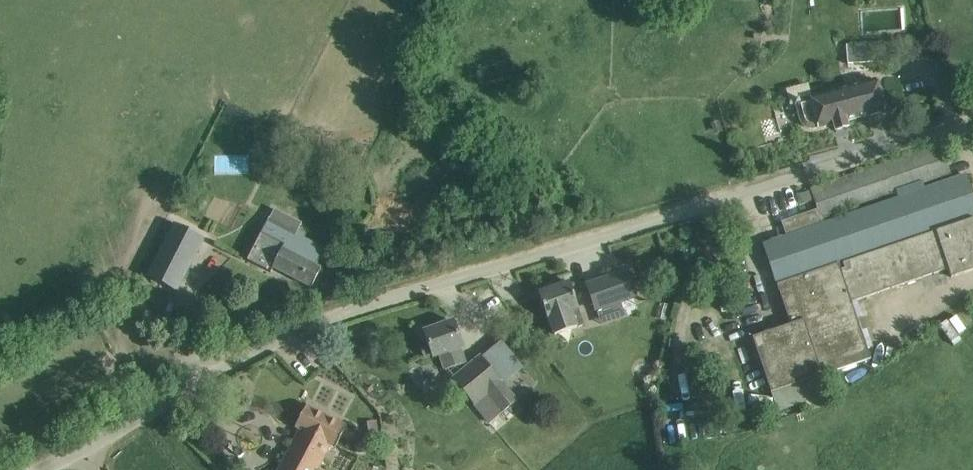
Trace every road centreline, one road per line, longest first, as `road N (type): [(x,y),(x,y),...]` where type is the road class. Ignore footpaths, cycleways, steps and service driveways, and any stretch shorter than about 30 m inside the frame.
road 1 (unclassified): [(39,469),(313,321),(972,121)]

